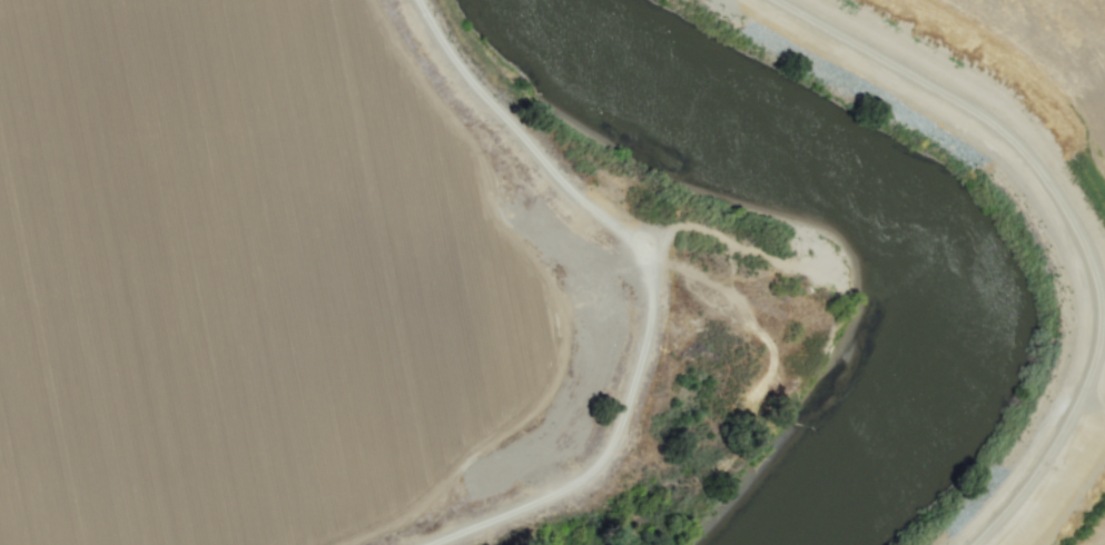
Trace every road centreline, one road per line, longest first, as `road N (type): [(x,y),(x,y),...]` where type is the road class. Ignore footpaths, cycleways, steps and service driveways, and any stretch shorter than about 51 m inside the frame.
road 1 (track): [(368,0),(417,89),(475,156),(509,235),(540,264),(570,341),(556,399),(523,436),(514,464),(421,544)]

